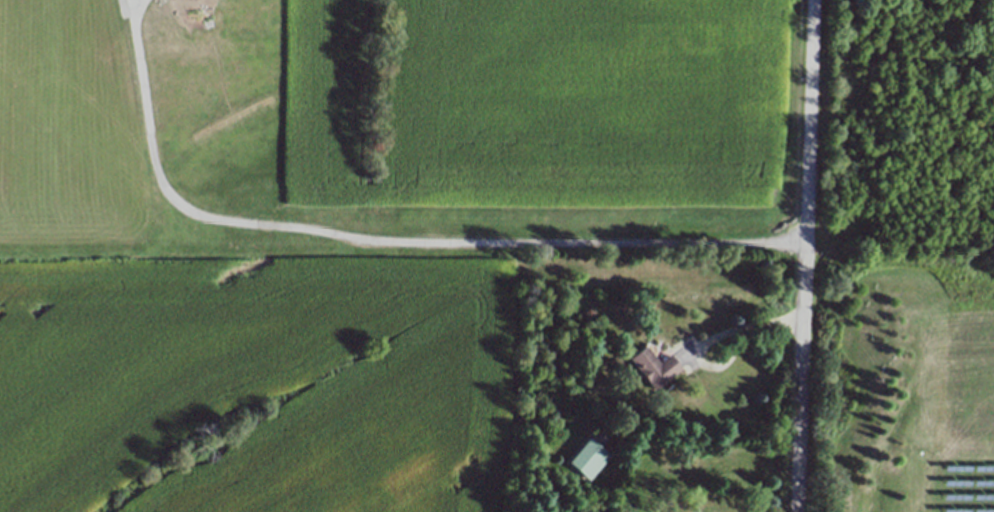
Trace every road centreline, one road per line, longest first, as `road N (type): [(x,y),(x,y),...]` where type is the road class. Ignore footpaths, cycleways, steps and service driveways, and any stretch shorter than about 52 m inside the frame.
road 1 (residential): [(801,511),(820,0)]

